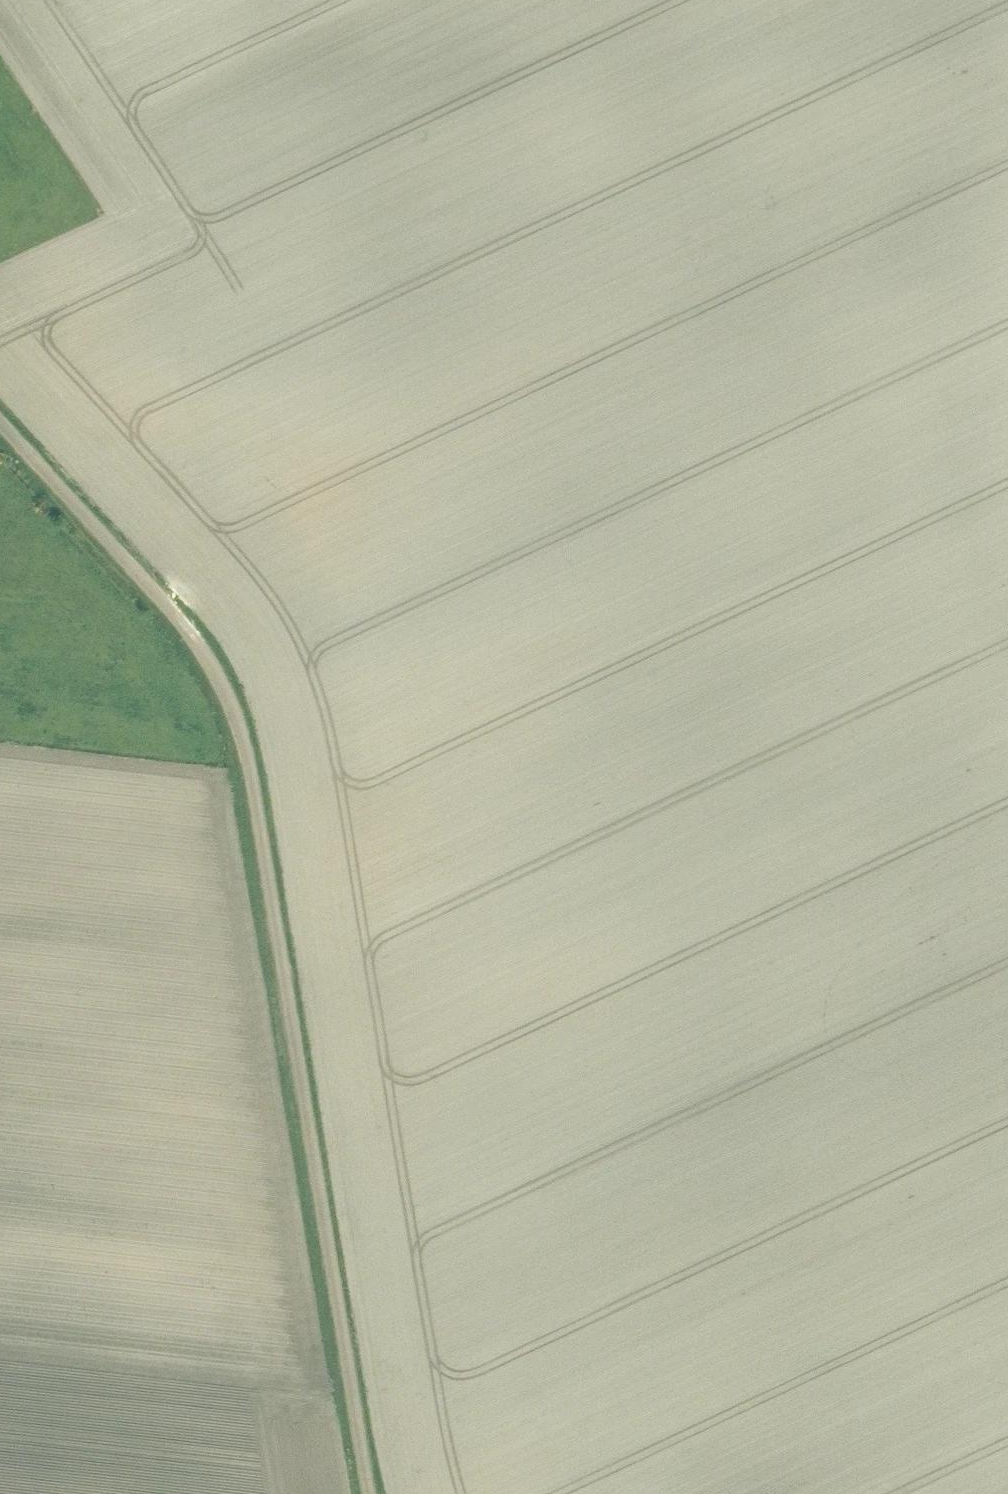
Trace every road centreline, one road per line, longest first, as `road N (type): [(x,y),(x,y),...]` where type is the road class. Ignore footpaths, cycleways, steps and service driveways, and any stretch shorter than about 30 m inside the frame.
road 1 (unclassified): [(366,1493),(237,741),(212,669),(156,584),(0,415)]

